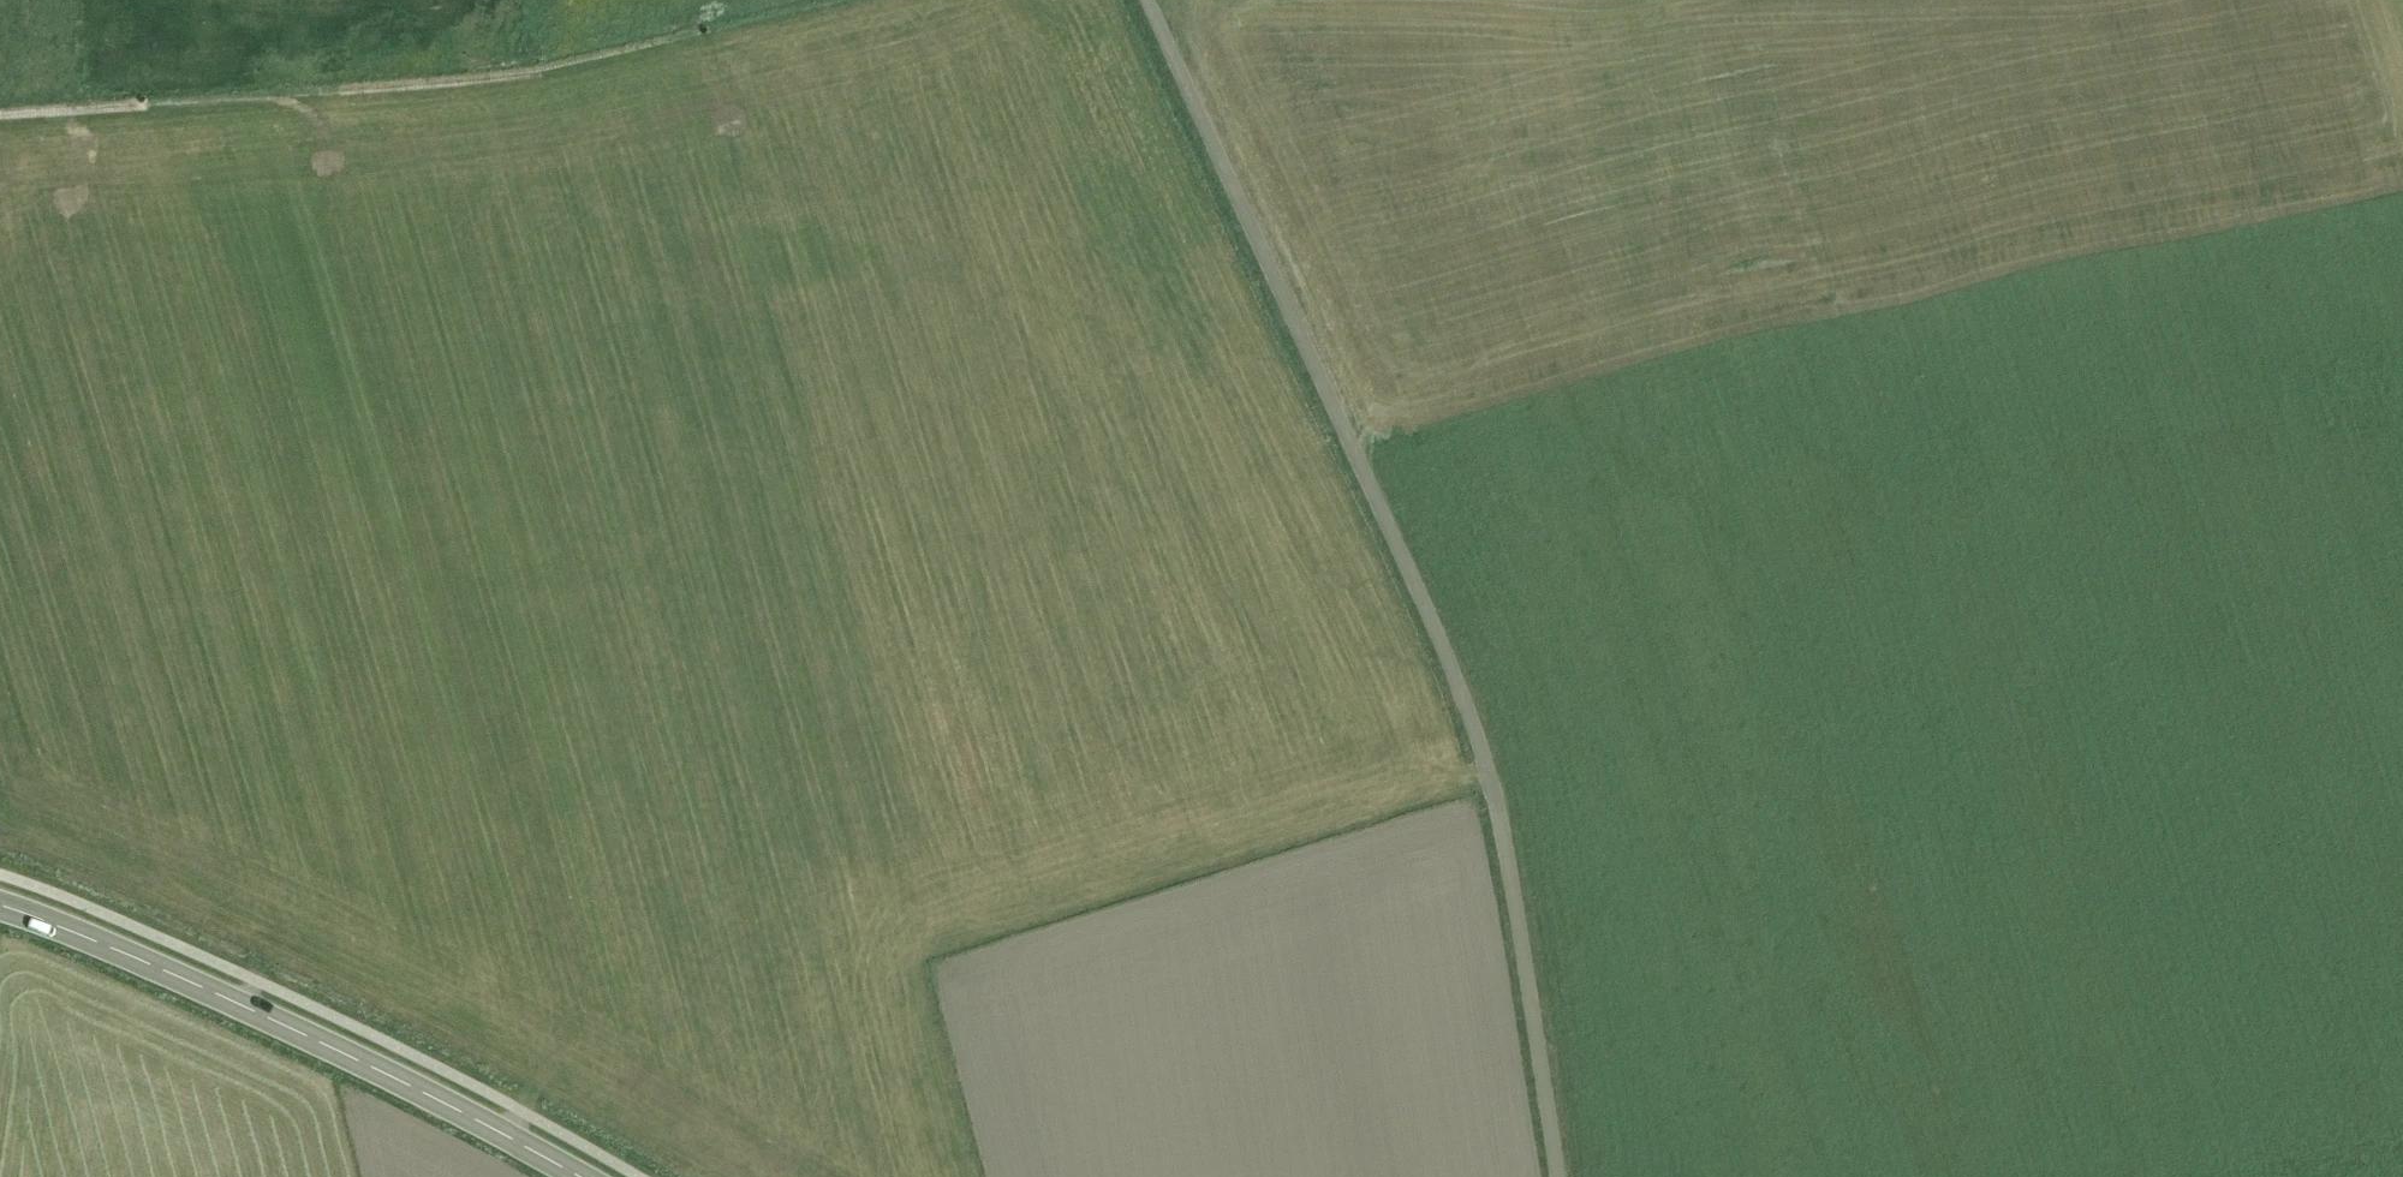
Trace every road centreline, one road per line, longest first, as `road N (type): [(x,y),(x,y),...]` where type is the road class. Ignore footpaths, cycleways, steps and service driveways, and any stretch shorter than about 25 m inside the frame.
road 1 (unclassified): [(1560,1176),(1503,821),(1450,660),(1149,0)]
road 2 (secondary): [(563,1176),(397,1081),(0,908)]

